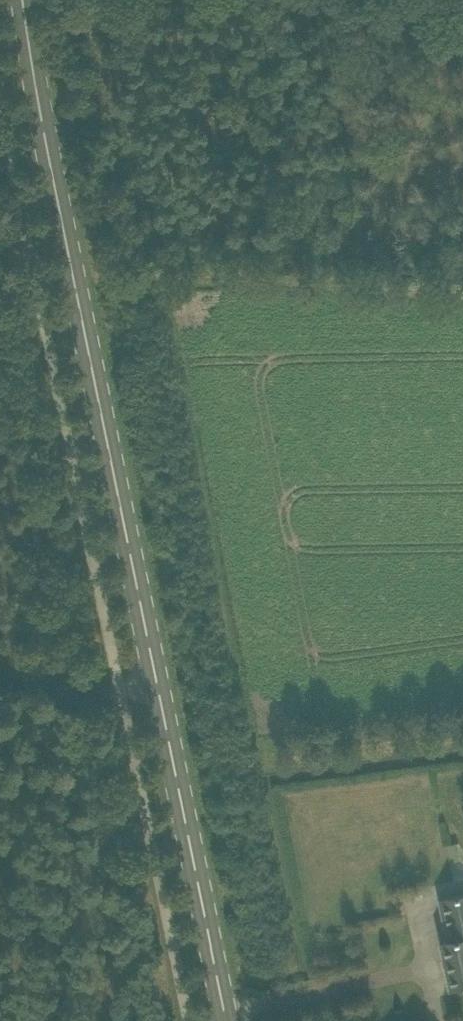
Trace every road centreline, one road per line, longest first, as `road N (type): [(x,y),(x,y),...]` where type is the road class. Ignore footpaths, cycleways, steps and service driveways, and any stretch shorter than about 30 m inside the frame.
road 1 (primary): [(226,1020),(23,0)]
road 2 (track): [(0,661),(68,685),(156,679)]

